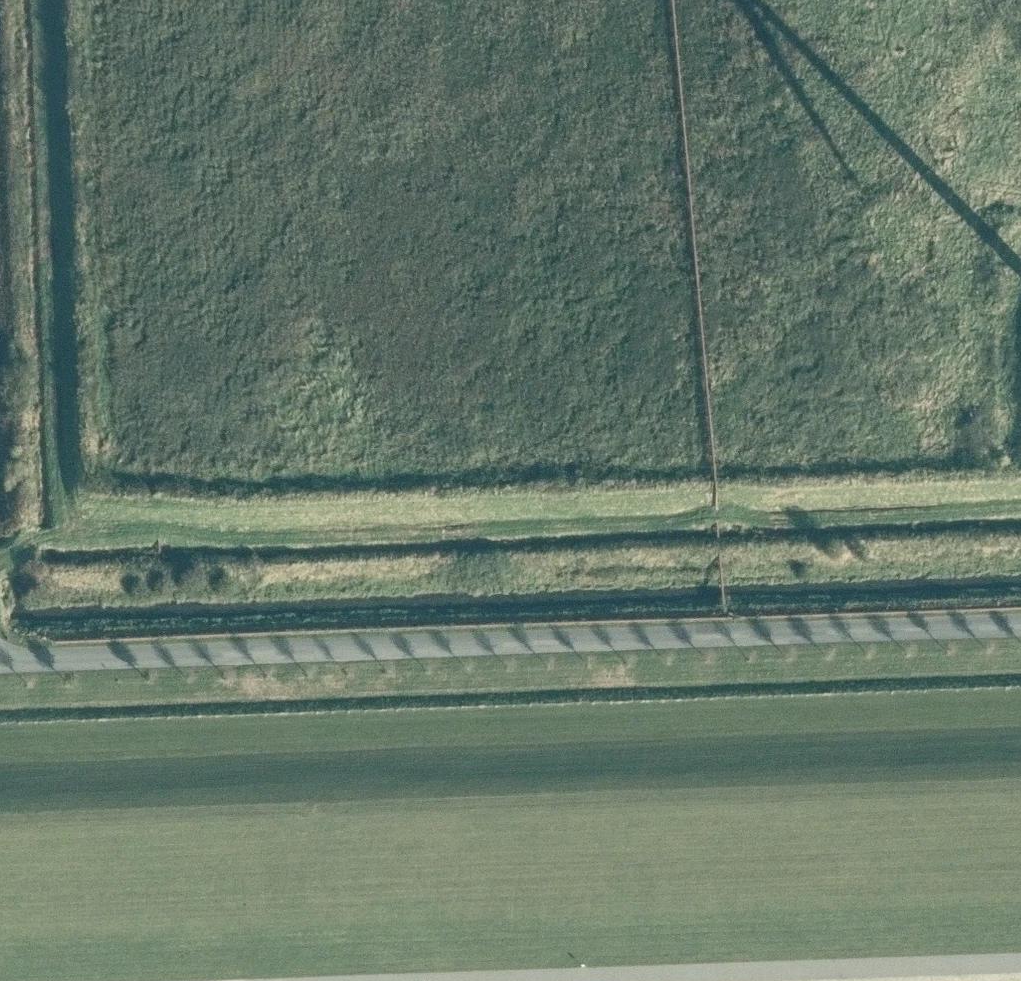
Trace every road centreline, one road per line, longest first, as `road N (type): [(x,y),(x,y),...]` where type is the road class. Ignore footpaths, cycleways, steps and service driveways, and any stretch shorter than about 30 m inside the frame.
road 1 (unclassified): [(1020,628),(0,662)]

